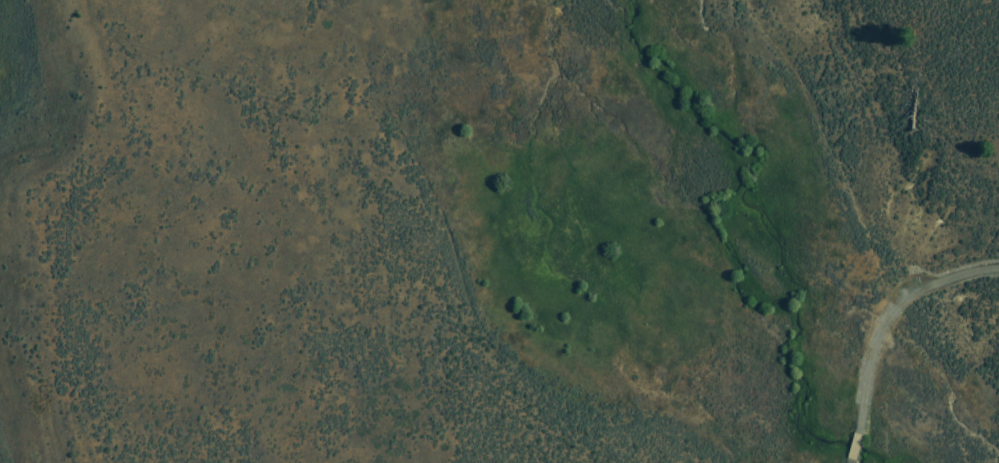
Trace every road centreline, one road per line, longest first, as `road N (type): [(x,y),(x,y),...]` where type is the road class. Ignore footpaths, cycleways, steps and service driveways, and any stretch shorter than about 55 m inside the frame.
road 1 (track): [(852,435),(872,341),(896,302),(964,273),(998,268)]

